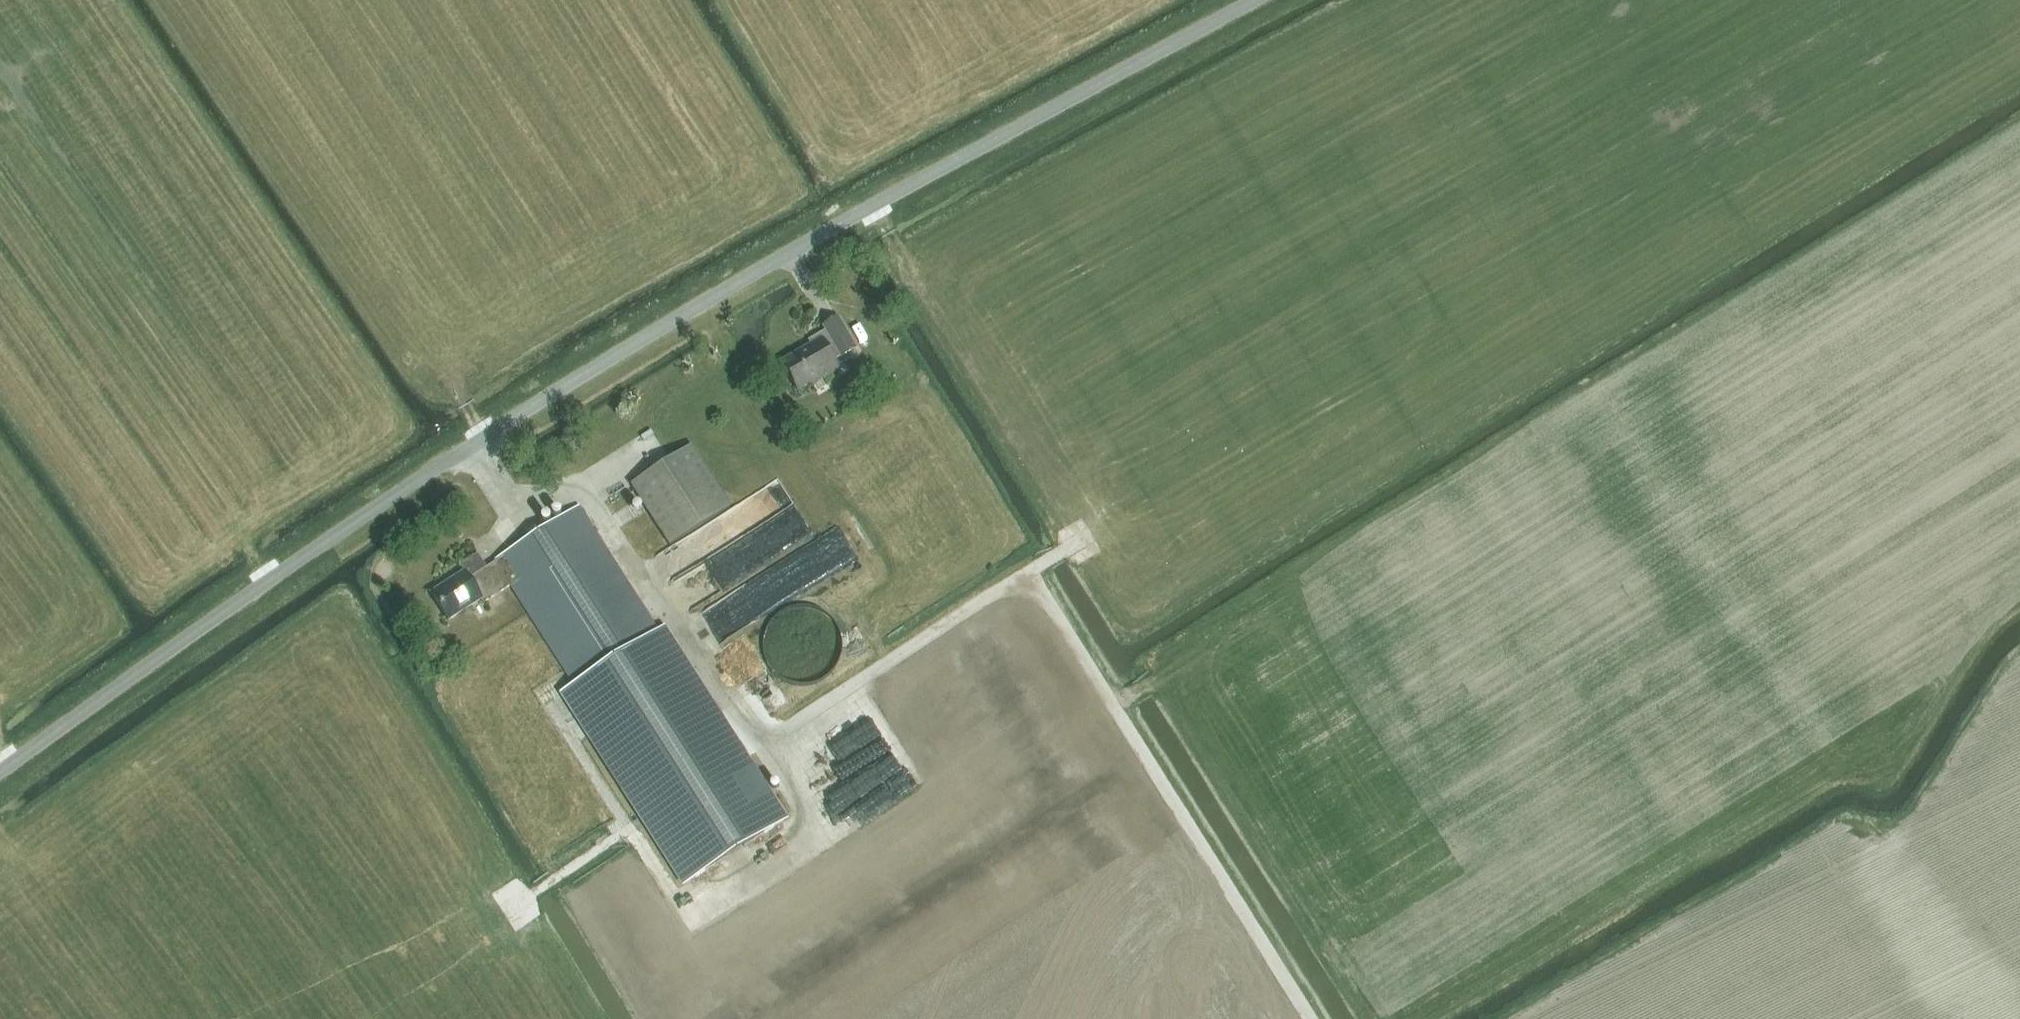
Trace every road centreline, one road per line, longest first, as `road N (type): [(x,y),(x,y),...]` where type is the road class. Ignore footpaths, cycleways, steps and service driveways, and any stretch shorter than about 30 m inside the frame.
road 1 (unclassified): [(1268,0),(844,231),(500,435),(0,779)]

